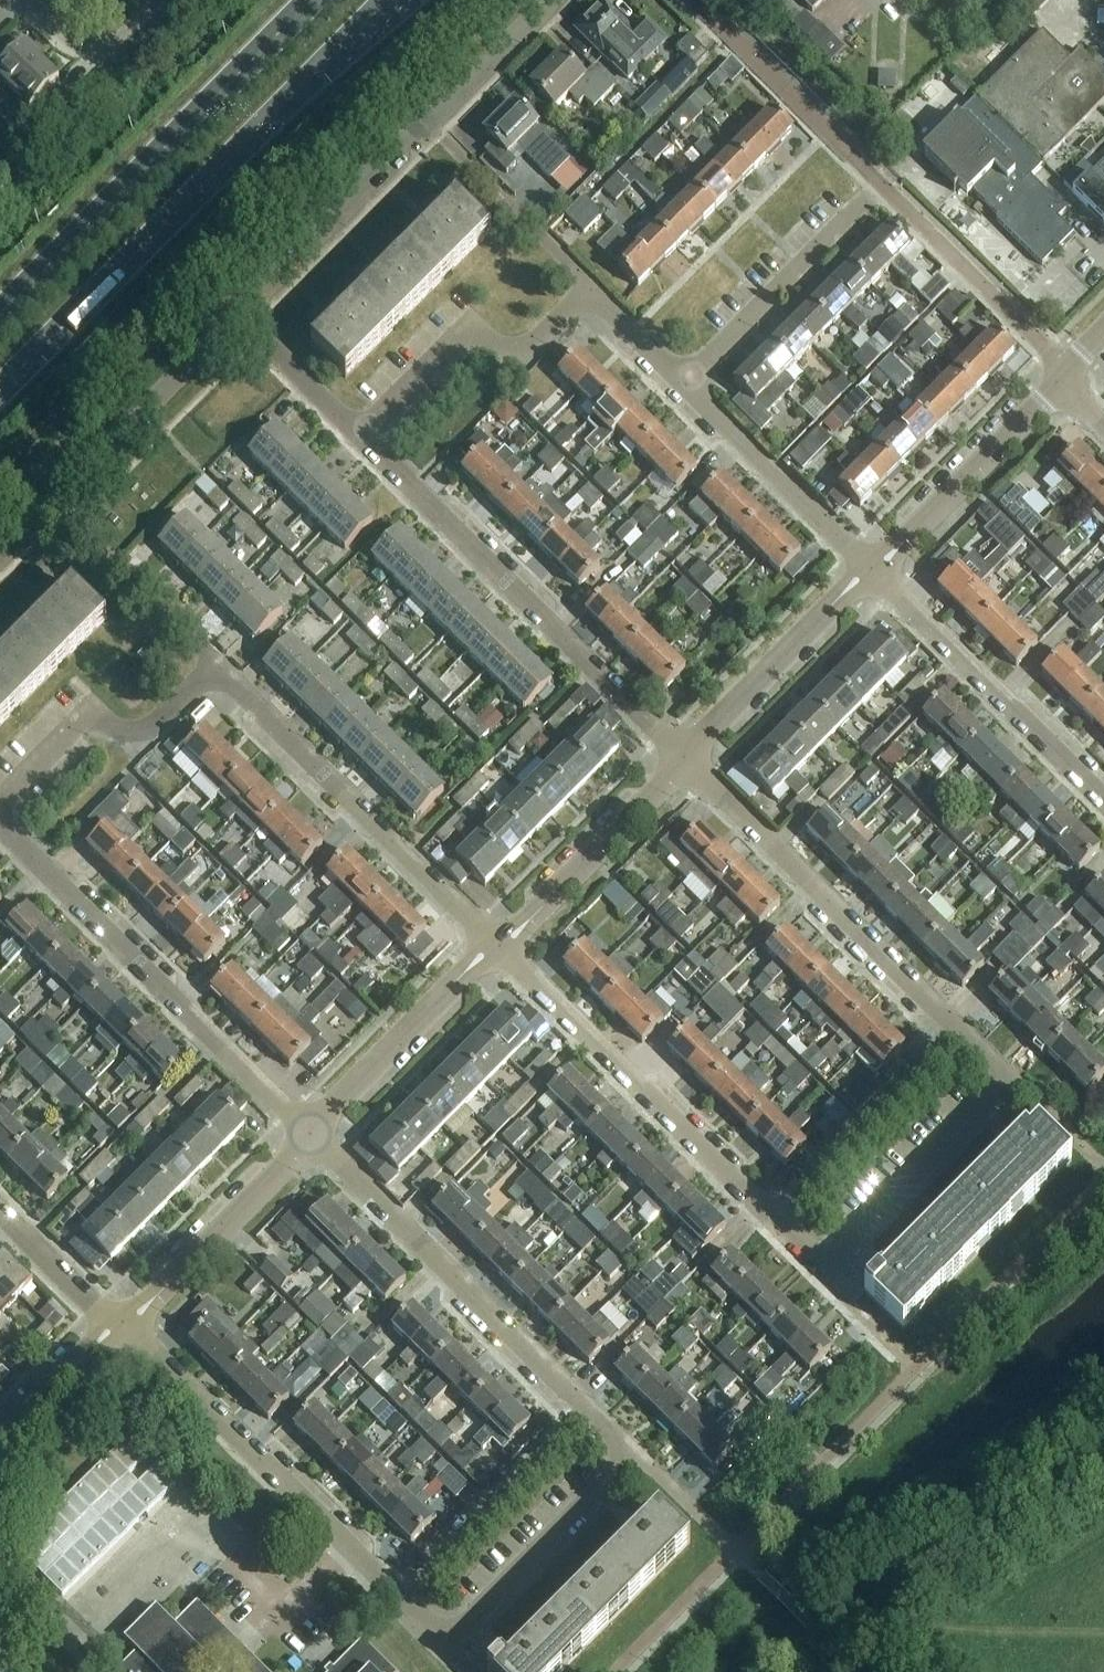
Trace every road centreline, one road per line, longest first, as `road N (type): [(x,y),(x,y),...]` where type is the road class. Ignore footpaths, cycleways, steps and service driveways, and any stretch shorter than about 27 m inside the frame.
road 1 (primary): [(0,391),(389,0)]
road 2 (residential): [(363,436),(684,757)]
road 3 (residential): [(552,0),(250,291),(240,317)]
road 4 (primary): [(312,0),(0,314)]
road 5 (residential): [(0,825),(311,1135)]
road 6 (residential): [(960,1029),(1009,1077),(821,1266),(769,1217)]
road 7 (residential): [(583,1404),(633,1454),(446,1643),(397,1593)]
road 8 (residential): [(496,946),(214,665)]
road 9 (residential): [(684,757),(960,1029)]
road 10 (residential): [(397,1593),(120,1324)]
road 11 (residential): [(769,1217),(496,946)]
road 12 (residential): [(311,1135),(583,1404)]
road 13 (residential): [(240,317),(56,501),(42,503),(0,544)]
road 14 (residential): [(1103,800),(872,569)]
road 15 (residential): [(589,289),(526,346),(471,333),(452,345),(363,436)]
road 16 (residential): [(214,665),(147,730),(115,728),(89,715),(0,803)]
road 17 (residential): [(688,384),(883,188)]
road 18 (residential): [(1065,376),(872,569)]
road 19 (residential): [(311,1135),(120,1324)]
road 20 (residential): [(960,1029),(769,1217)]
road 21 (residential): [(684,757),(496,946)]
road 22 (residential): [(872,569),(684,757)]
road 23 (residential): [(583,1404),(397,1593)]
road 24 (residential): [(496,946),(311,1135)]
road 25 (residential): [(872,569),(688,384)]
road 26 (residential): [(26,0),(65,39),(97,48),(143,25),(162,0)]
road 27 (residential): [(240,317),(363,436)]
road 28 (residential): [(120,1324),(0,1441)]
road 29 (residential): [(0,1210),(120,1324)]
road 30 (residential): [(688,384),(589,289)]
road 31 (residential): [(214,665),(121,566)]

